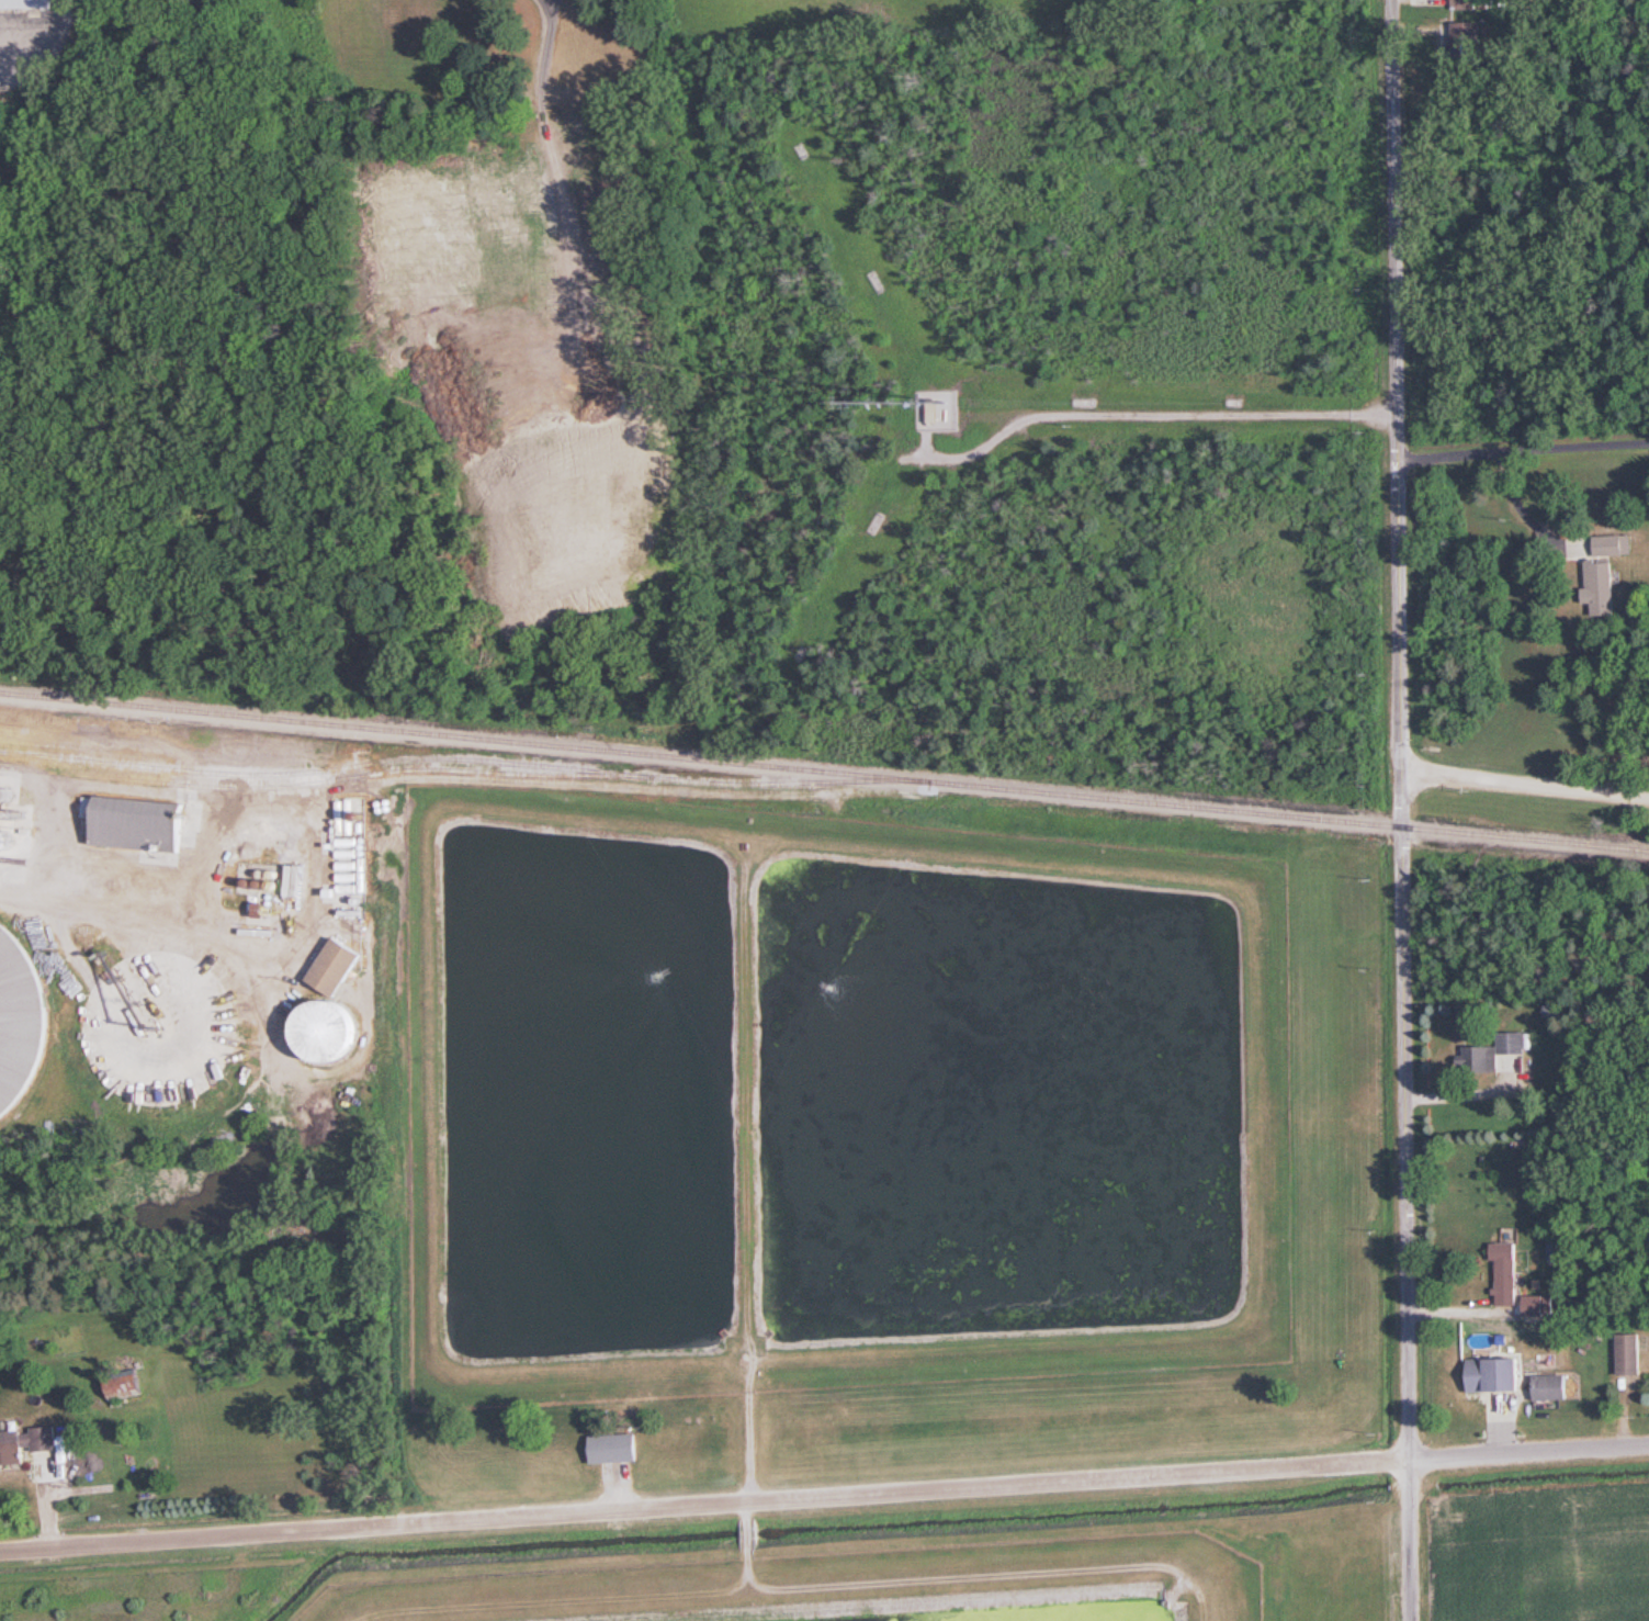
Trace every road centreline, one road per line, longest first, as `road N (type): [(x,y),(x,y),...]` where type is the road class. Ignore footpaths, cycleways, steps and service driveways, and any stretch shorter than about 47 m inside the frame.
road 1 (residential): [(1405,1461),(1391,0)]
road 2 (residential): [(0,1547),(1405,1461)]
road 3 (residential): [(910,454),(979,454),(1024,417),(1394,410)]
road 4 (residential): [(1405,1461),(1648,1447)]
road 5 (residential): [(1410,1620),(1405,1461)]

